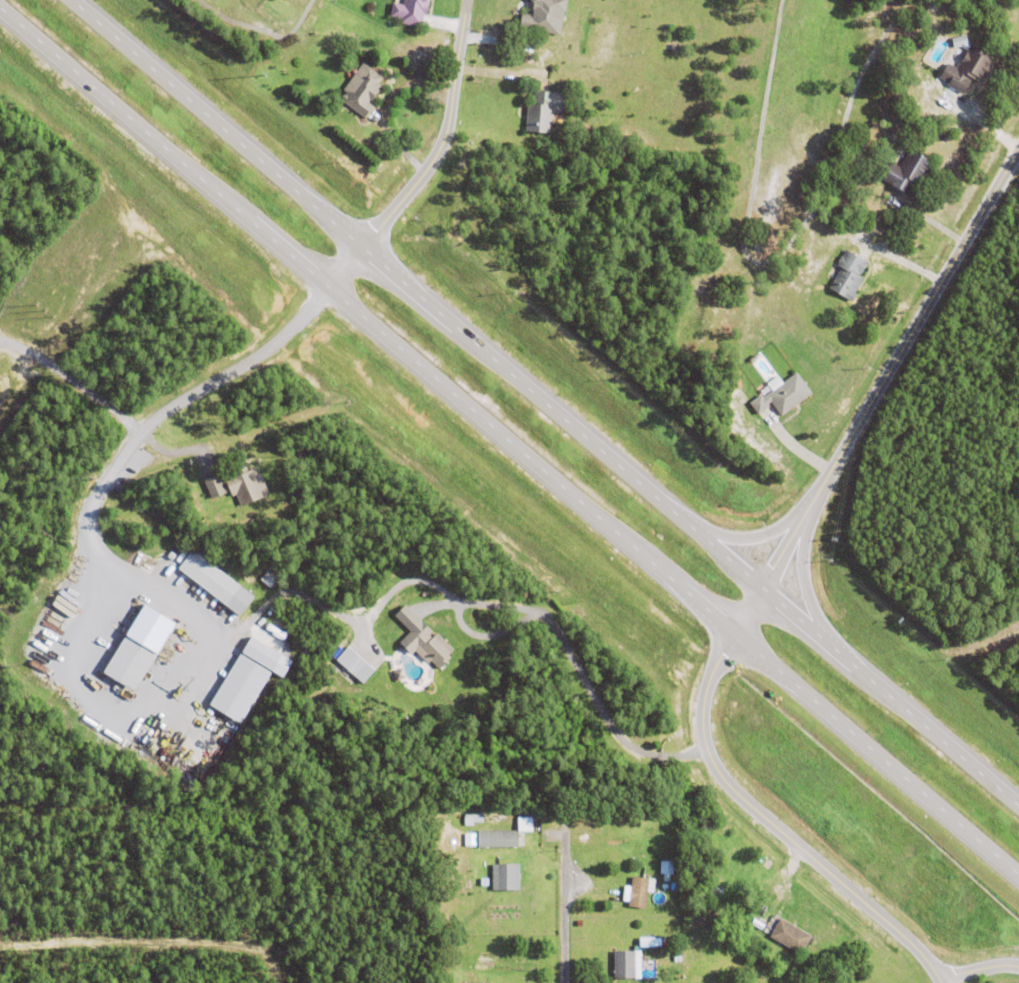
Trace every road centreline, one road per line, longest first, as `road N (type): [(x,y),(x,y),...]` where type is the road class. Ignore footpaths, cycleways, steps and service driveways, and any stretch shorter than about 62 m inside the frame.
road 1 (trunk): [(0,11),(1018,877)]
road 2 (trunk): [(1018,809),(72,0)]
road 3 (tertiary): [(734,636),(1018,150)]
road 4 (residential): [(734,636),(707,685),(702,734),(709,759),(743,801),(915,949),(940,982)]
road 5 (residential): [(92,550),(93,509),(140,433),(270,349),(327,286)]
road 6 (residential): [(327,286),(439,152),(467,0)]
road 7 (residential): [(564,982),(563,833)]

